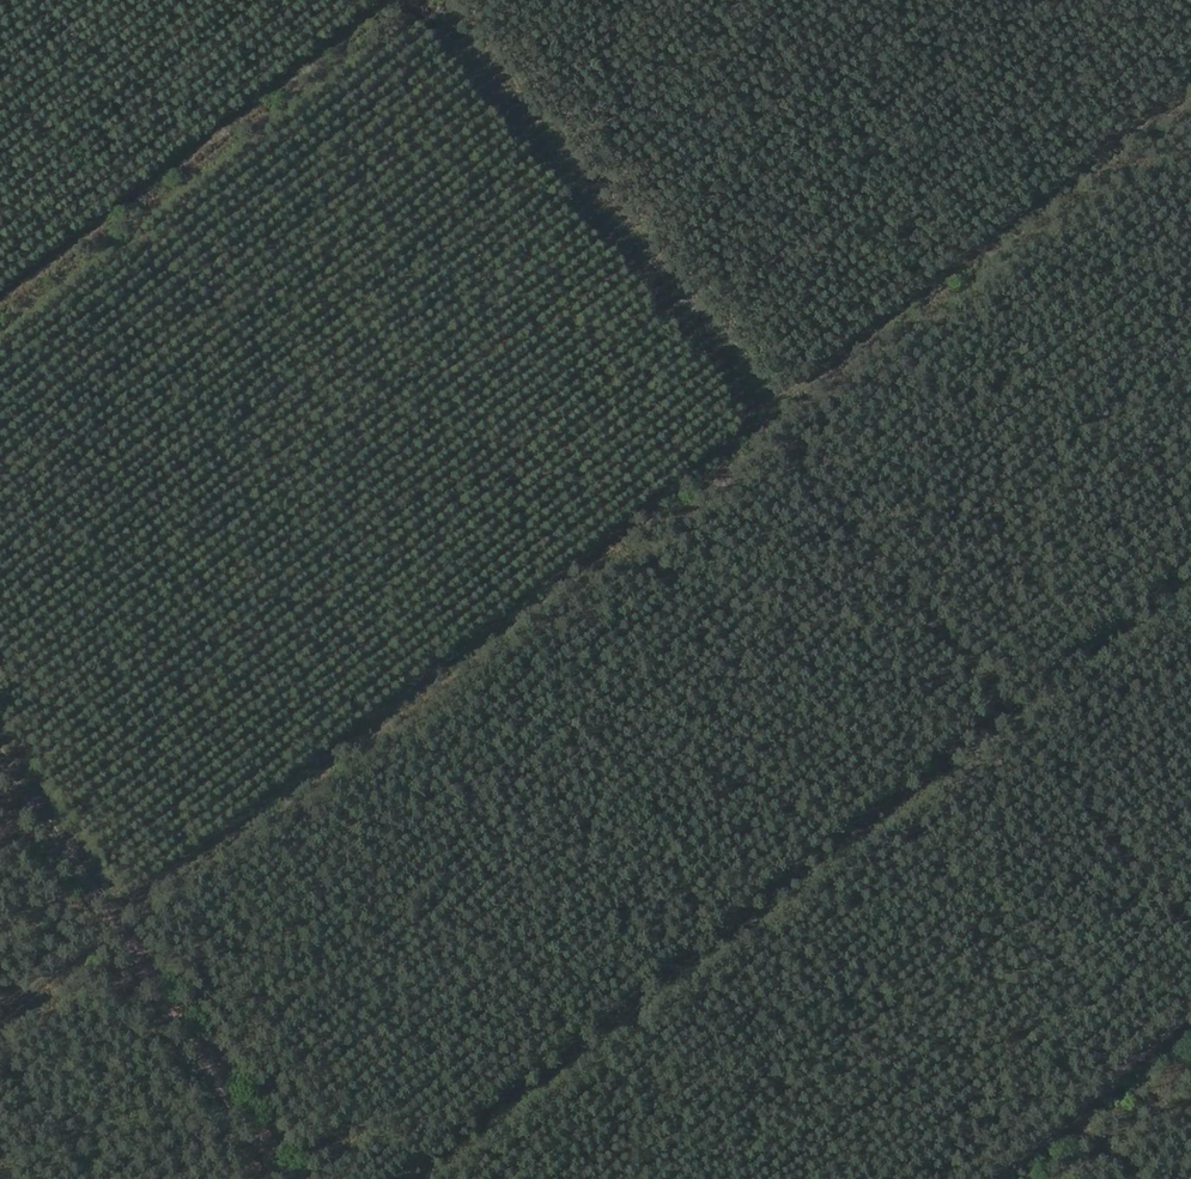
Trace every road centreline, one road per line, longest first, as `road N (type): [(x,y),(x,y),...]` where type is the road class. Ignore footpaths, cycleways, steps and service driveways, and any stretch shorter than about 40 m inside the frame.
road 1 (track): [(0,732),(305,1178)]
road 2 (track): [(1190,1016),(994,1178)]

